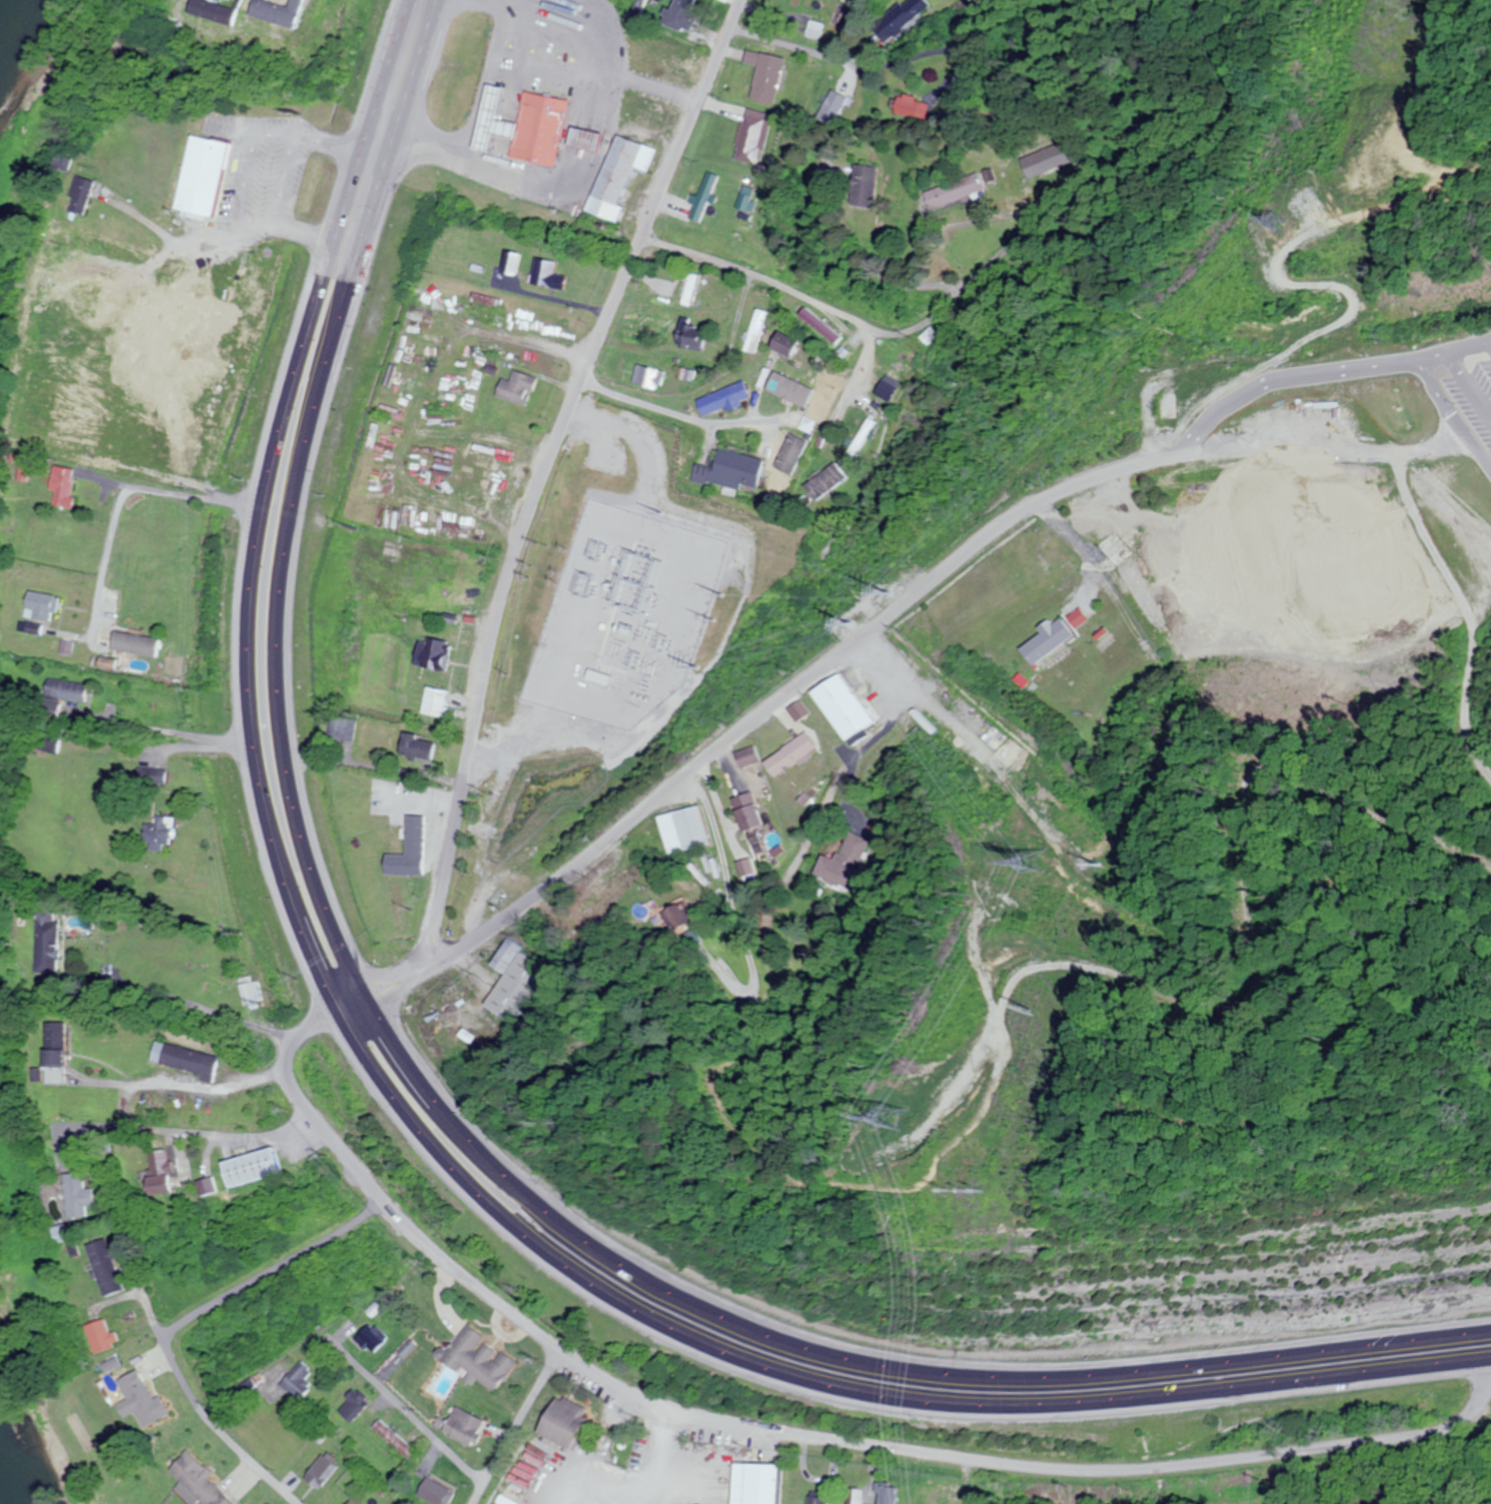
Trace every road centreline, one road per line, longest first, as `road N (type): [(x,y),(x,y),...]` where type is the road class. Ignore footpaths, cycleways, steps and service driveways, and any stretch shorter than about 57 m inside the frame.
road 1 (trunk): [(413,0),(260,504),(249,657),(256,759),(294,910),(360,1051),(420,1135),(492,1210),(617,1302),(711,1350),(862,1397),(970,1409),(1081,1407),(1490,1362)]
road 2 (trunk): [(1490,1327),(1078,1374),(970,1375),(861,1363),(757,1334),(657,1290),(523,1194),(446,1114),(382,1022),(314,868),(282,704),(280,600),(293,507),(445,0)]
road 3 (residential): [(375,1008),(317,1035),(301,1055),(298,1080),(330,1135),(384,1202),(457,1266),(583,1362),(655,1400),(1008,1460),(1120,1467),(1417,1433),(1473,1412),(1490,1386)]
road 4 (residential): [(424,965),(472,941),(993,546),(1066,503),(1198,466),(1382,467),(1477,456)]
road 5 (residential): [(375,1008),(424,965),(517,550),(579,378),(740,0)]
road 6 (residential): [(645,233),(883,331),(901,330),(933,315),(1094,168)]
road 7 (residential): [(148,1274),(213,1409),(299,1503)]
road 8 (residential): [(1198,466),(1217,421),(1256,388),(1415,366)]
road 9 (residential): [(579,378),(720,425),(795,423)]
road 10 (residential): [(298,1073),(213,1082),(79,1079)]
road 11 (residential): [(342,1337),(491,1478)]
road 12 (residential): [(478,1503),(562,1346)]
road 13 (residential): [(1490,476),(1415,366)]

